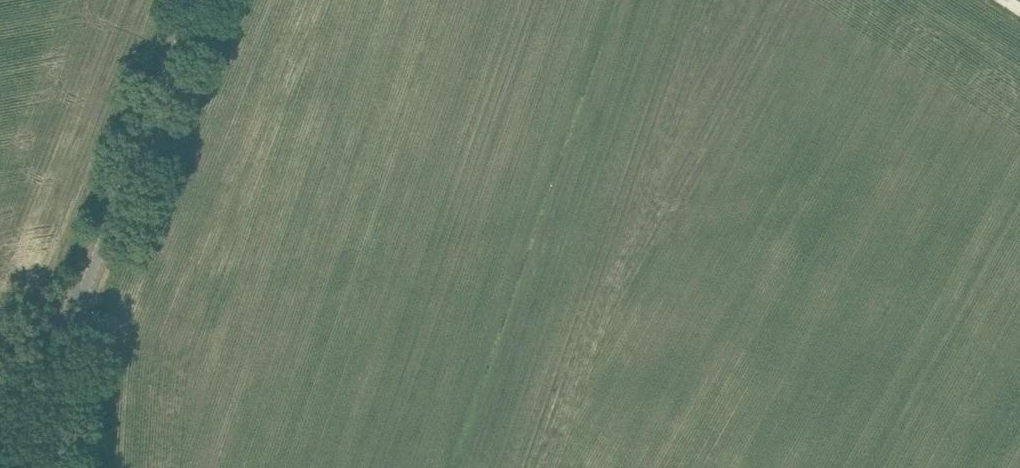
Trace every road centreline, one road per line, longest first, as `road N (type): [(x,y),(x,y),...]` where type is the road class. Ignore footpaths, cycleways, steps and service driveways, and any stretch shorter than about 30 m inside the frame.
road 1 (tertiary): [(71,324),(187,0)]
road 2 (tertiary): [(54,467),(71,324)]

